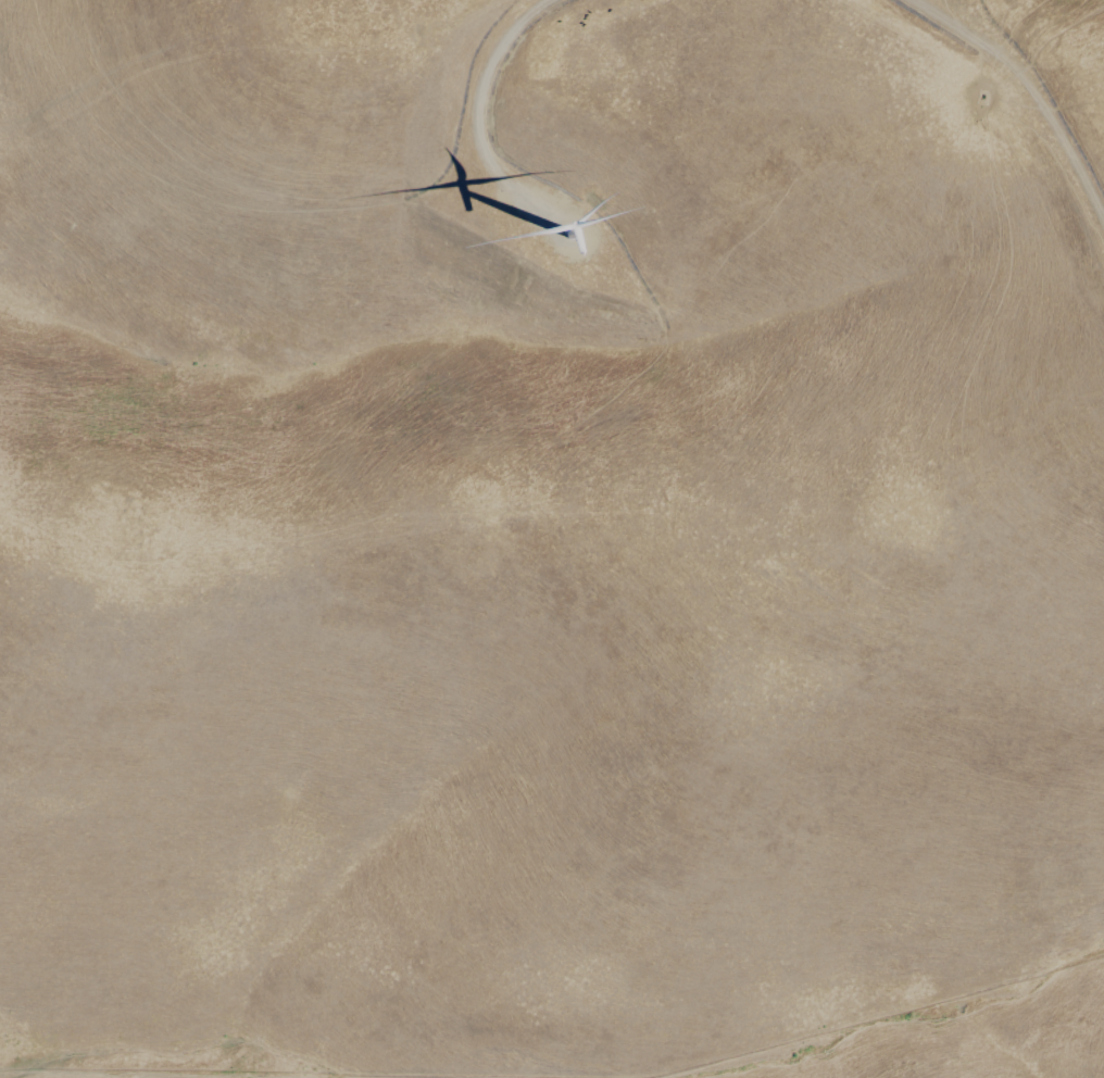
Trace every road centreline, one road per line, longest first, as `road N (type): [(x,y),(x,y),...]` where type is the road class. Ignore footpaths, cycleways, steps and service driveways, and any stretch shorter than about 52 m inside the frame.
road 1 (track): [(1103,250),(1011,87),(882,0)]
road 2 (track): [(544,0),(488,50),(472,90),(467,138),(497,199),(535,233)]

